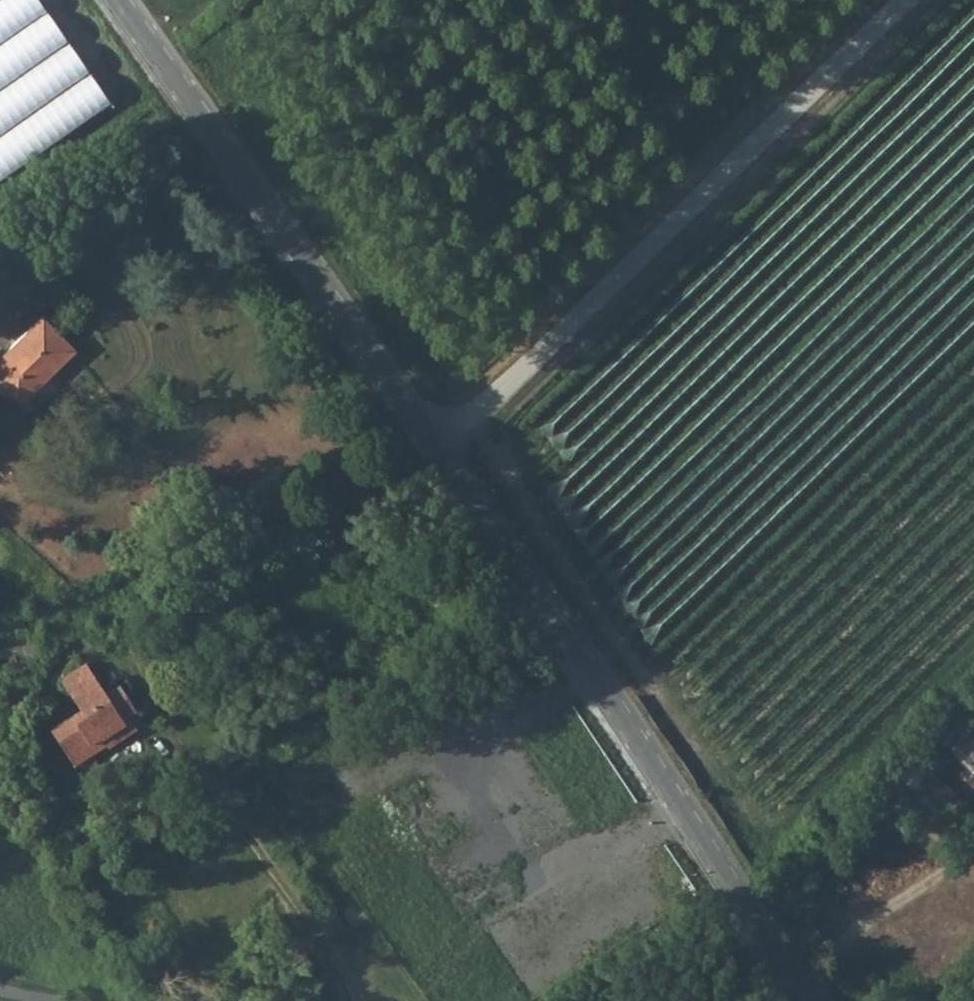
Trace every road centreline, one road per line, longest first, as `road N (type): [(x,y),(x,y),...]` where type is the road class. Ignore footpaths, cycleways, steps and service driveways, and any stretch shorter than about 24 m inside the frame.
road 1 (unclassified): [(110,0),(434,448),(807,1000)]
road 2 (track): [(434,448),(895,0)]

